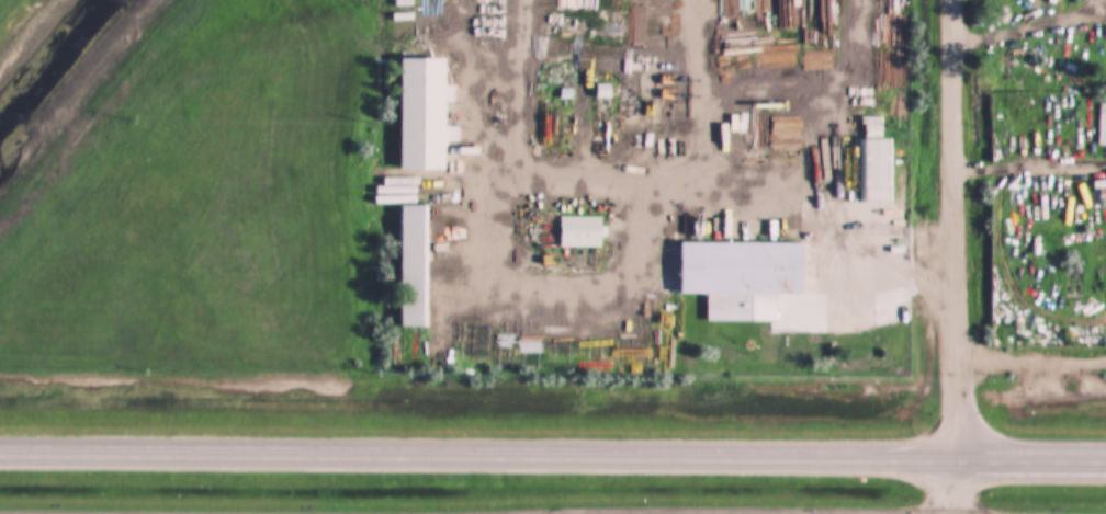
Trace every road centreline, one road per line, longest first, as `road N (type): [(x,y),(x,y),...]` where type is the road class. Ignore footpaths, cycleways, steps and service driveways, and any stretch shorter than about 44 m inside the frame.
road 1 (trunk): [(1105,460),(0,454)]
road 2 (track): [(957,355),(1105,357)]

